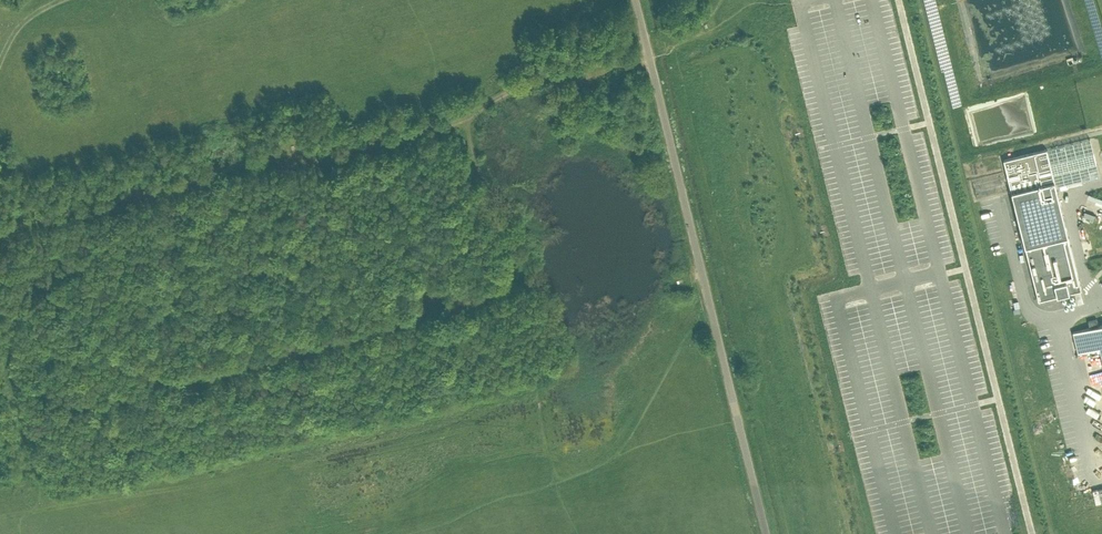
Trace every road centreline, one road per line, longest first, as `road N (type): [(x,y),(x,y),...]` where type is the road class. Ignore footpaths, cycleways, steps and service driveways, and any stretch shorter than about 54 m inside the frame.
road 1 (unclassified): [(766,533),(636,0)]
road 2 (track): [(469,117),(317,162),(236,167),(1,232)]
road 3 (track): [(650,56),(560,69),(469,117)]

